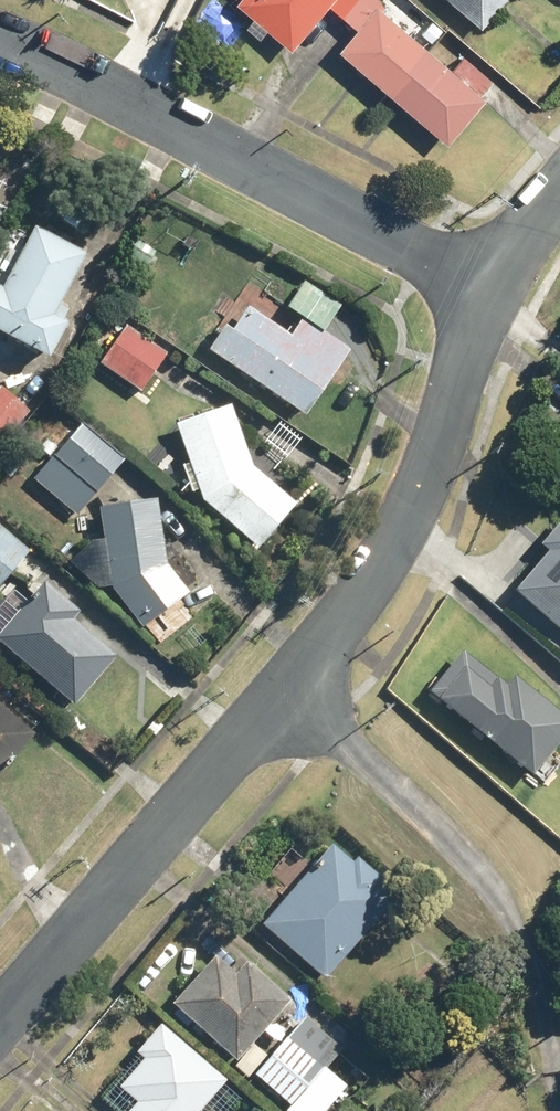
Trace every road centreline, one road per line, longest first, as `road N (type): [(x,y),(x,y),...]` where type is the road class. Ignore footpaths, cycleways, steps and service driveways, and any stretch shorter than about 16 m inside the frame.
road 1 (residential): [(478,285),(423,484),(382,568),(0,1021)]
road 2 (residential): [(0,19),(478,285)]
road 3 (residential): [(559,188),(478,285)]

